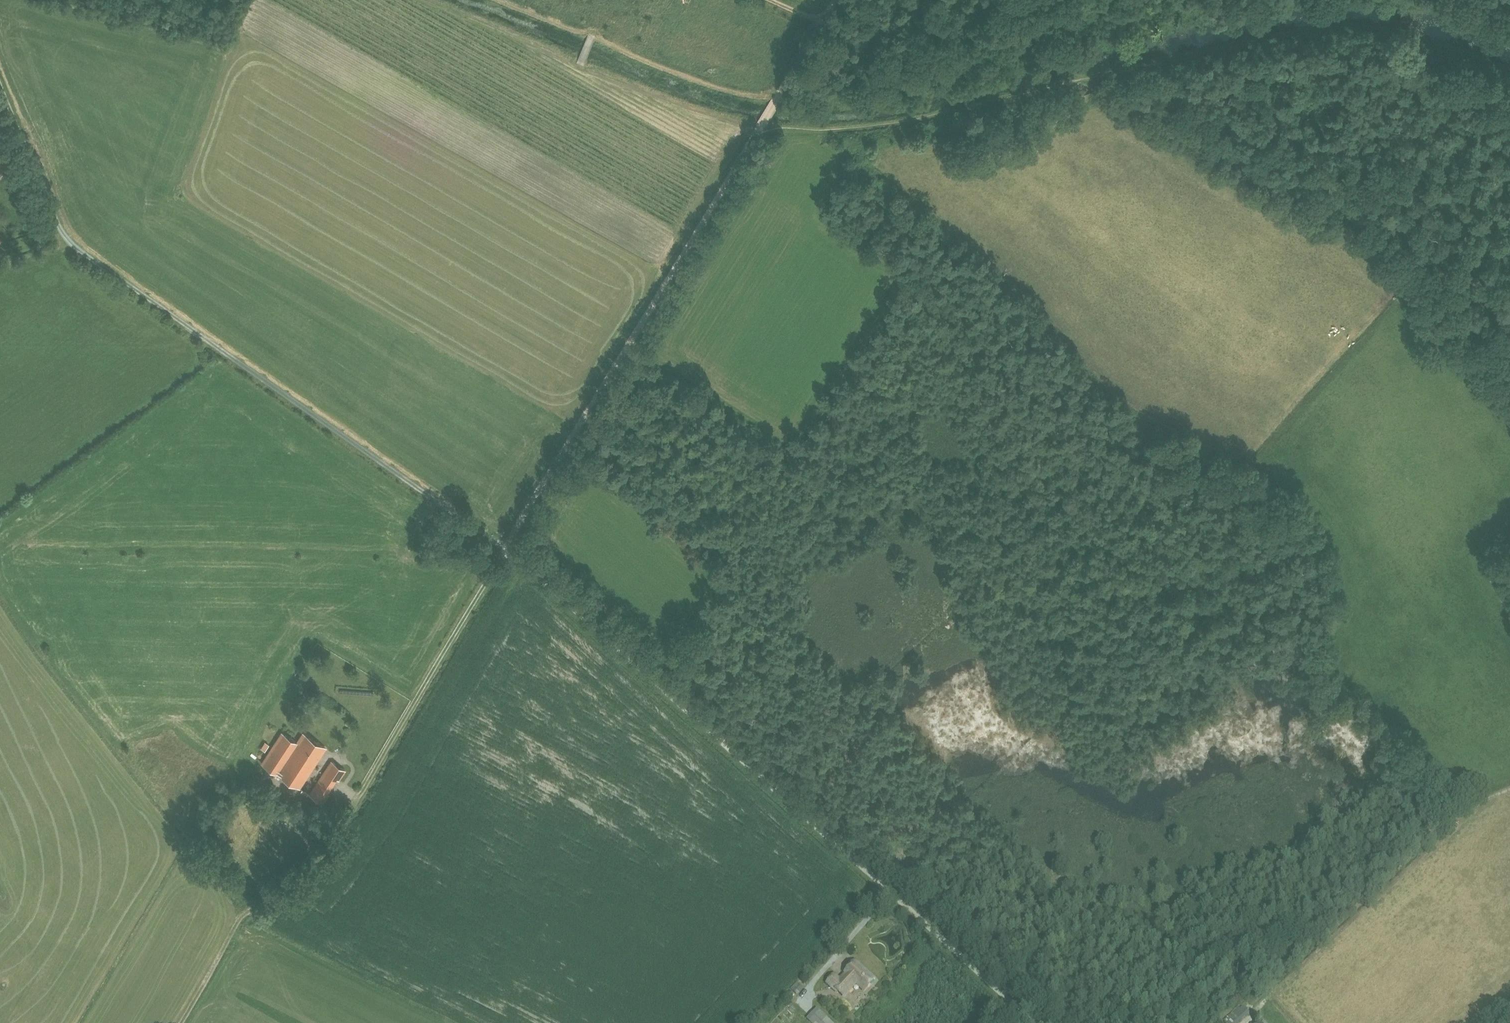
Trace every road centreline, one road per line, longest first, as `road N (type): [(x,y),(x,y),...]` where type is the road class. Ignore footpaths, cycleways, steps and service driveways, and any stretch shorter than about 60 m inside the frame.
road 1 (track): [(508,548),(73,247),(0,80)]
road 2 (track): [(508,548),(1034,1022)]
road 3 (track): [(182,1022),(243,918),(324,858),(508,548)]
road 4 (track): [(760,131),(541,493)]
road 5 (track): [(1509,307),(1406,220),(1355,201),(1325,173),(1282,209)]
road 6 (track): [(1509,159),(1419,173),(1325,173),(1283,154)]
road 7 (track): [(838,0),(768,117)]

